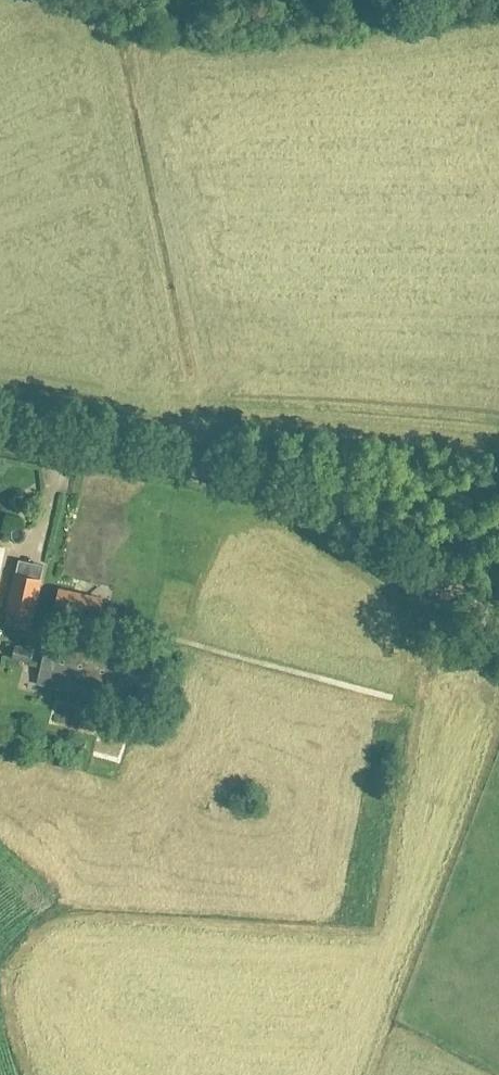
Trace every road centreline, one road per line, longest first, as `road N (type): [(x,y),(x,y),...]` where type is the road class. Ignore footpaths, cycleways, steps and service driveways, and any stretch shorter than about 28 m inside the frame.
road 1 (unclassified): [(498,624),(263,489),(0,432)]

